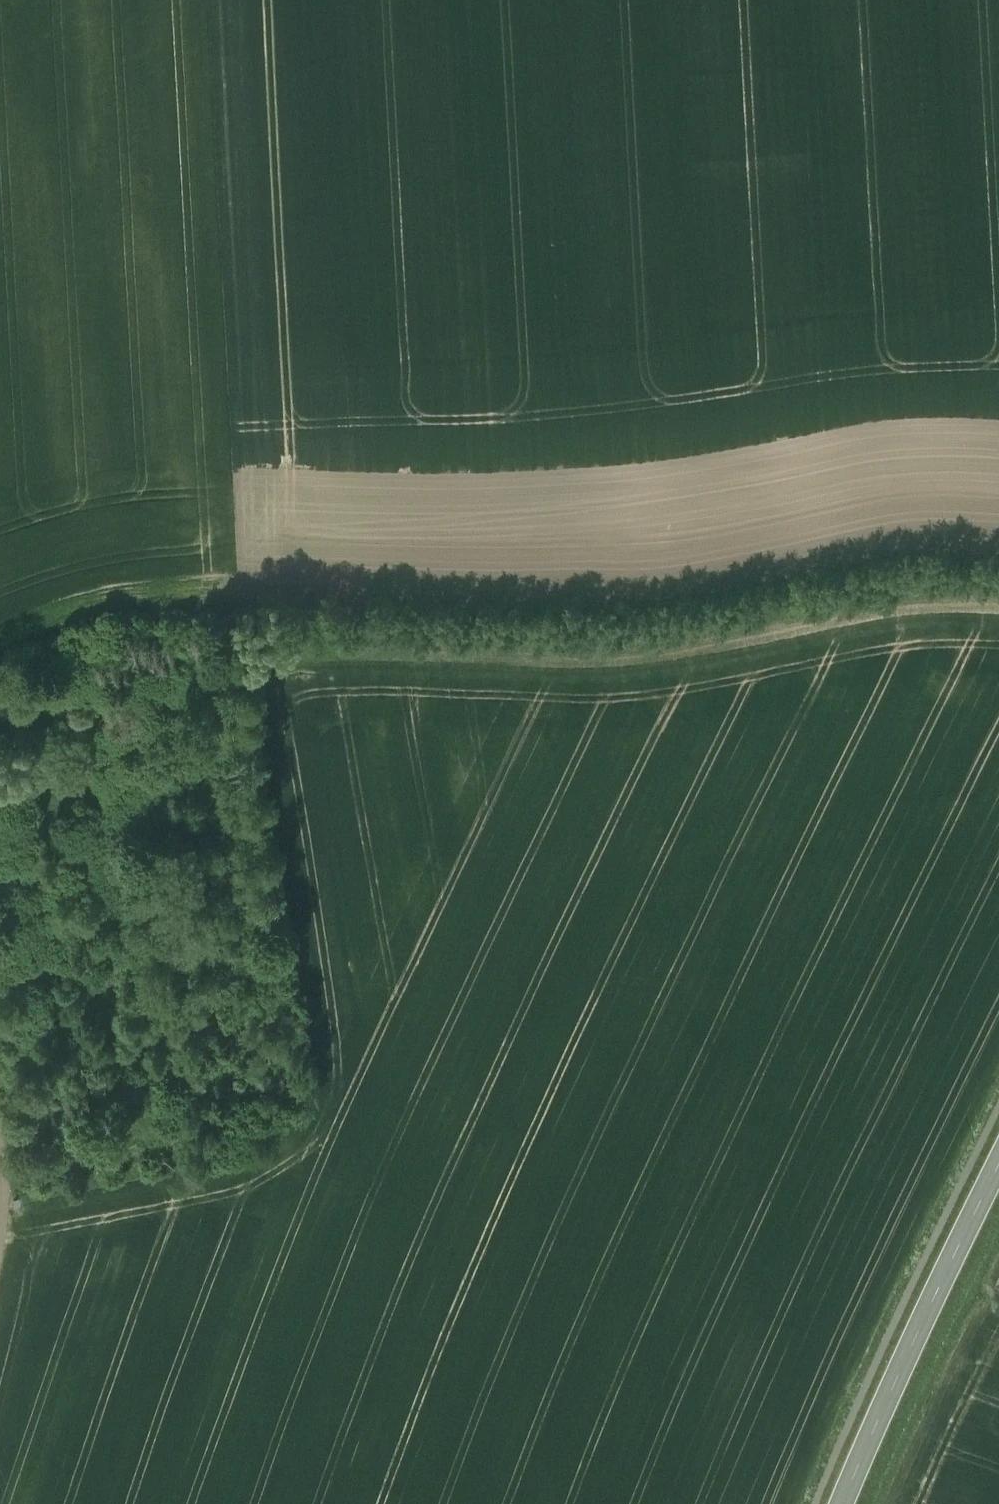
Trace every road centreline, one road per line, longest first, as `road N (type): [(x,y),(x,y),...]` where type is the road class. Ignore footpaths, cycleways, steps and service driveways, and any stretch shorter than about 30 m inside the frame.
road 1 (tertiary): [(842,1503),(998,1164)]

